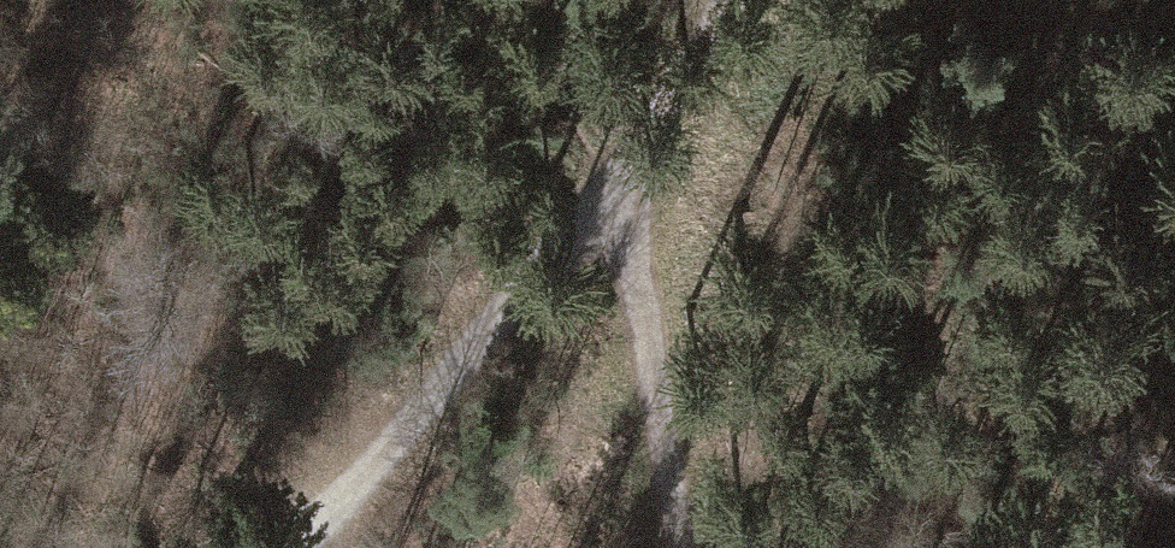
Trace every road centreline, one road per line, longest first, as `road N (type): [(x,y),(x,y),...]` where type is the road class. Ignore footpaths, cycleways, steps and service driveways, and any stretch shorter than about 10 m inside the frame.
road 1 (track): [(291,547),(653,142)]
road 2 (track): [(689,547),(653,142)]
road 3 (track): [(653,142),(725,0)]

